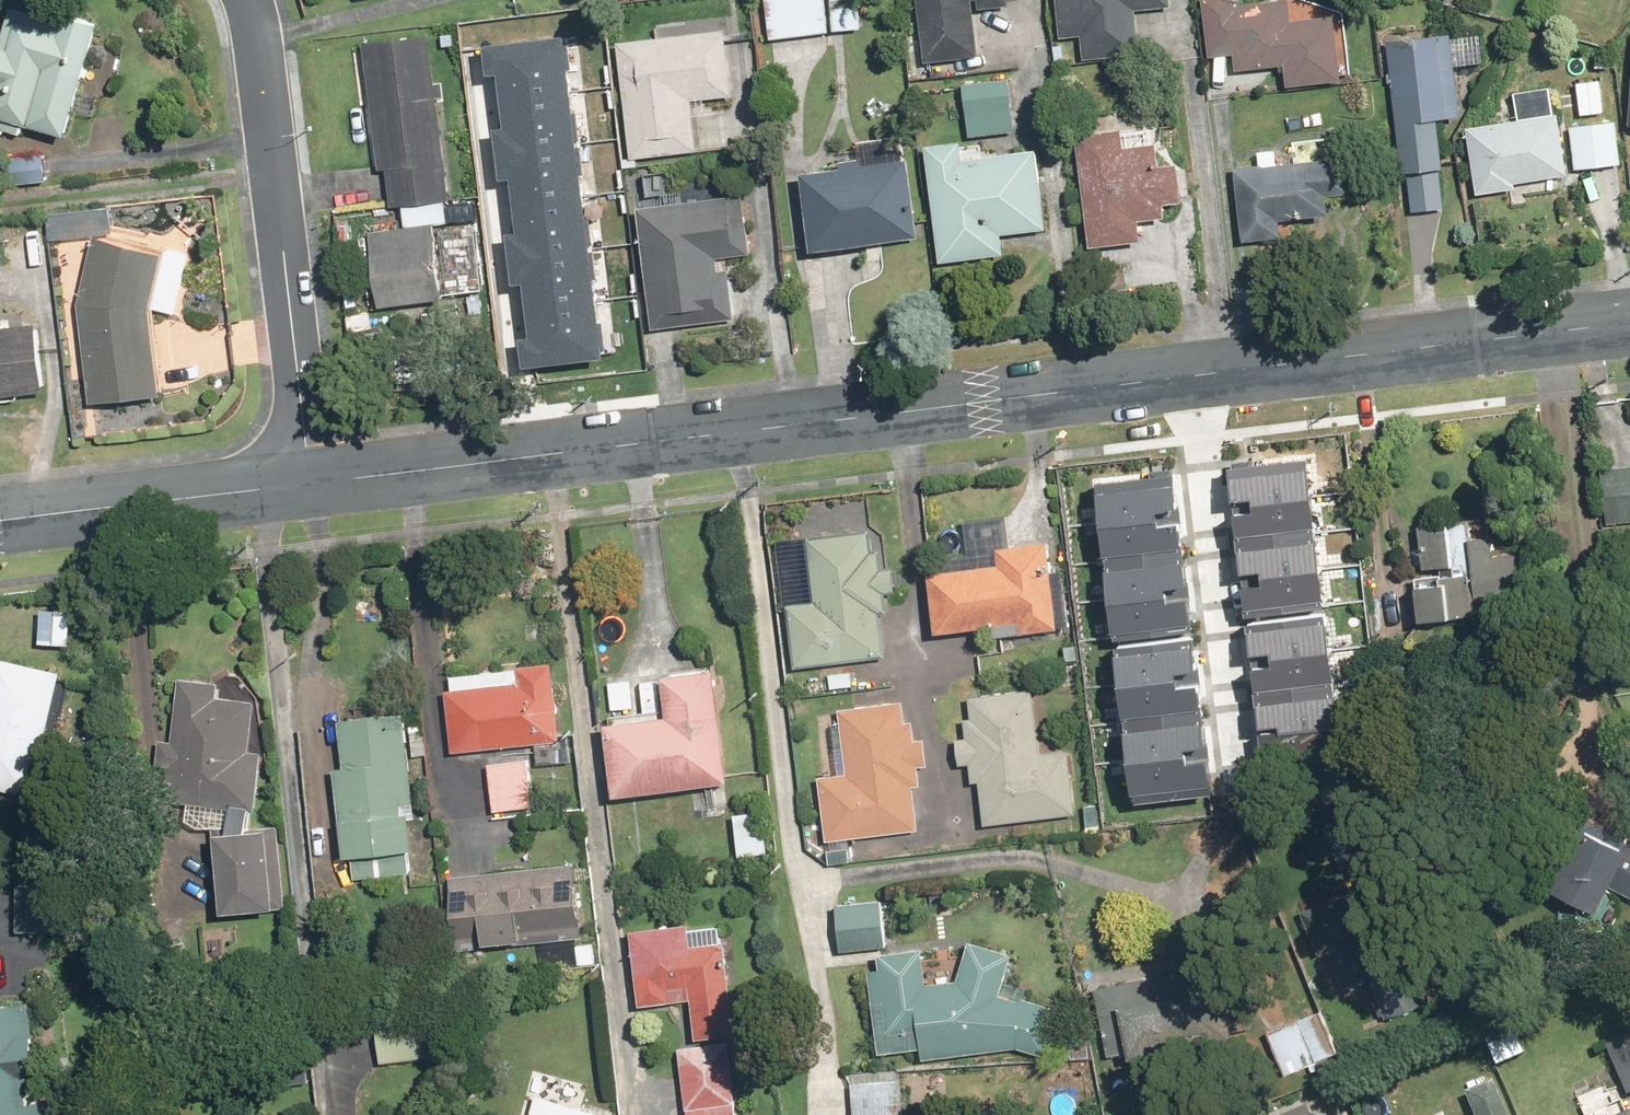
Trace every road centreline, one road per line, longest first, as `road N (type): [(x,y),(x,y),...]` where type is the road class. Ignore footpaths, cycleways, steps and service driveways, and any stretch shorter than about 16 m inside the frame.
road 1 (tertiary): [(311,487),(1192,374)]
road 2 (residential): [(311,487),(259,22),(248,0)]
road 3 (tertiary): [(1192,374),(1629,324)]
road 4 (residential): [(1192,374),(1238,788)]
road 5 (tertiary): [(0,522),(311,487)]

